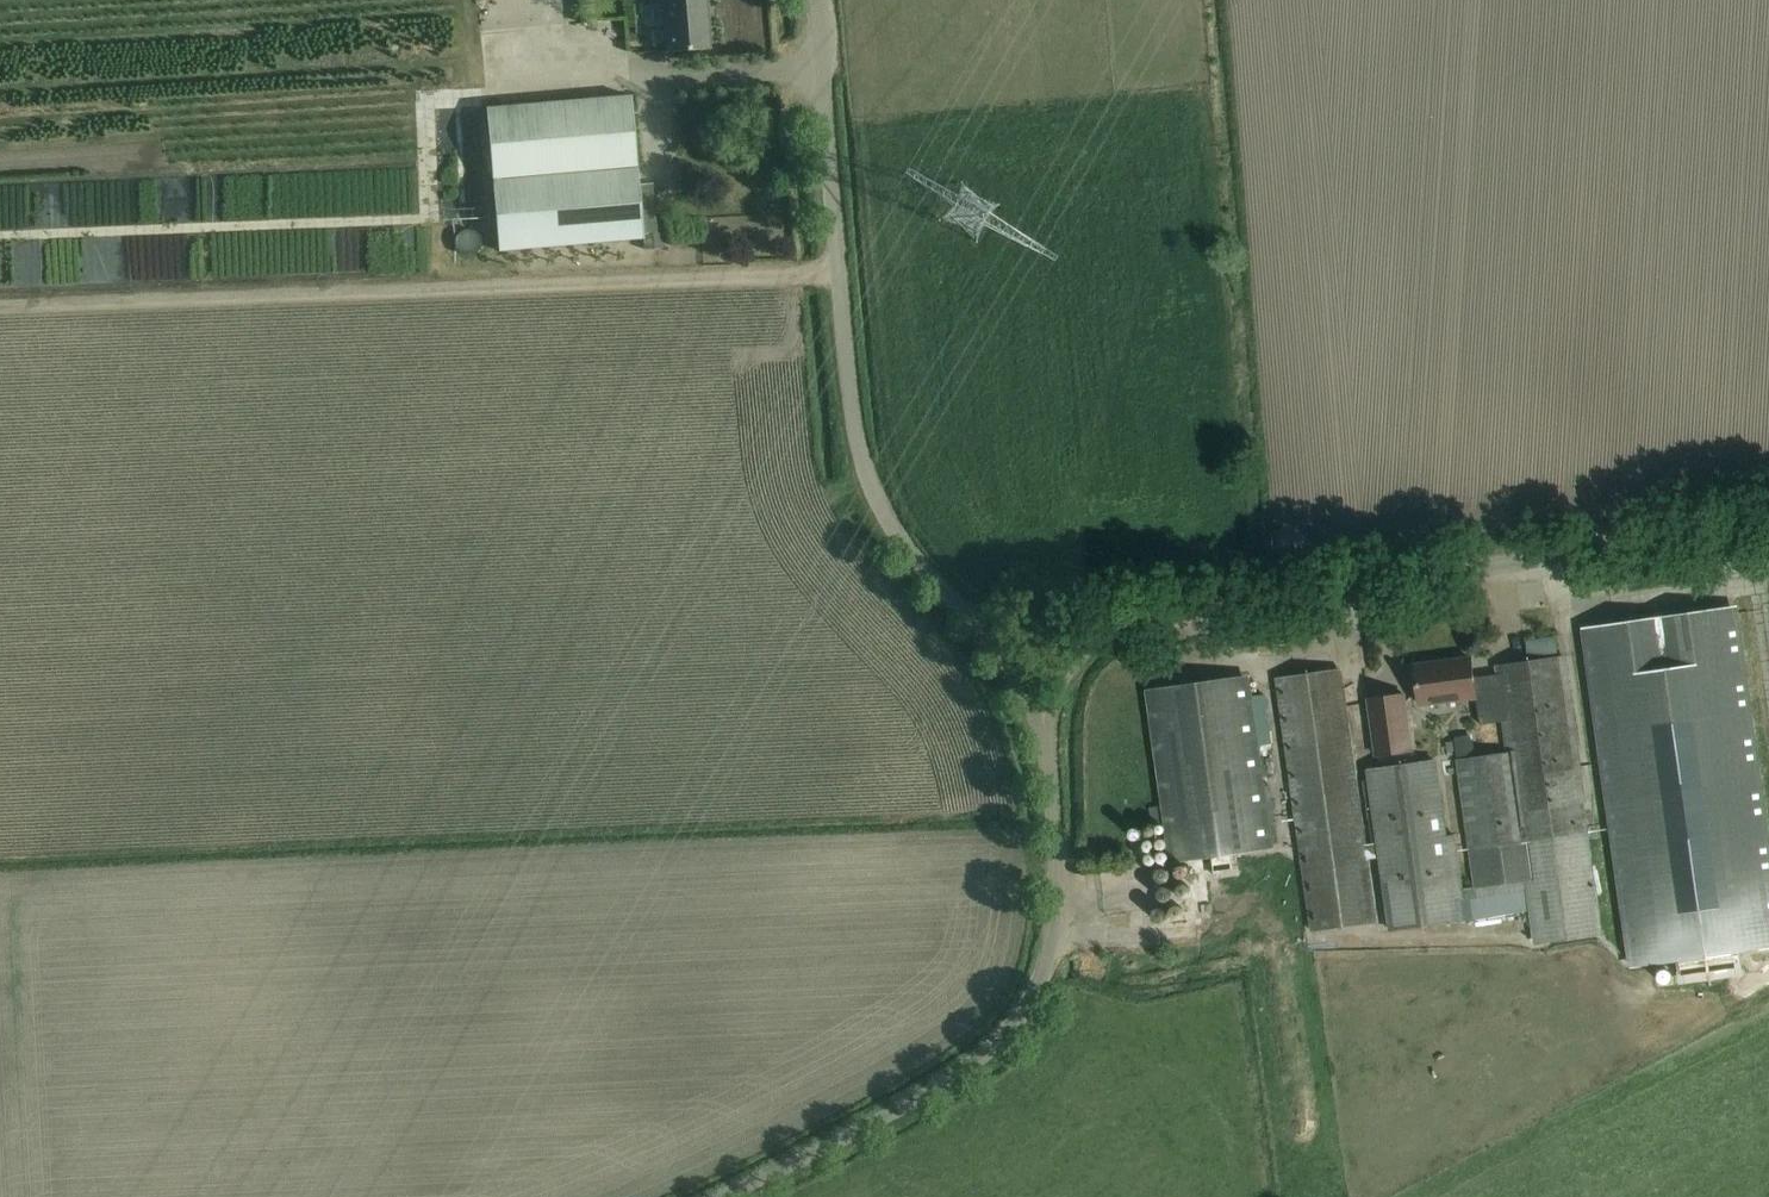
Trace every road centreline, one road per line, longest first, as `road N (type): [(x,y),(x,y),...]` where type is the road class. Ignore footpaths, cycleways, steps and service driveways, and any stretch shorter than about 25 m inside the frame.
road 1 (track): [(845,269),(0,307)]
road 2 (unclassified): [(1090,633),(1245,601),(1768,524)]
road 3 (unclassified): [(984,631),(903,544),(864,472),(819,0)]
road 4 (unclassified): [(719,1196),(980,1061),(1029,1011),(1055,945),(1059,903),(1049,739)]
road 5 (unclassified): [(984,631),(1049,739)]

